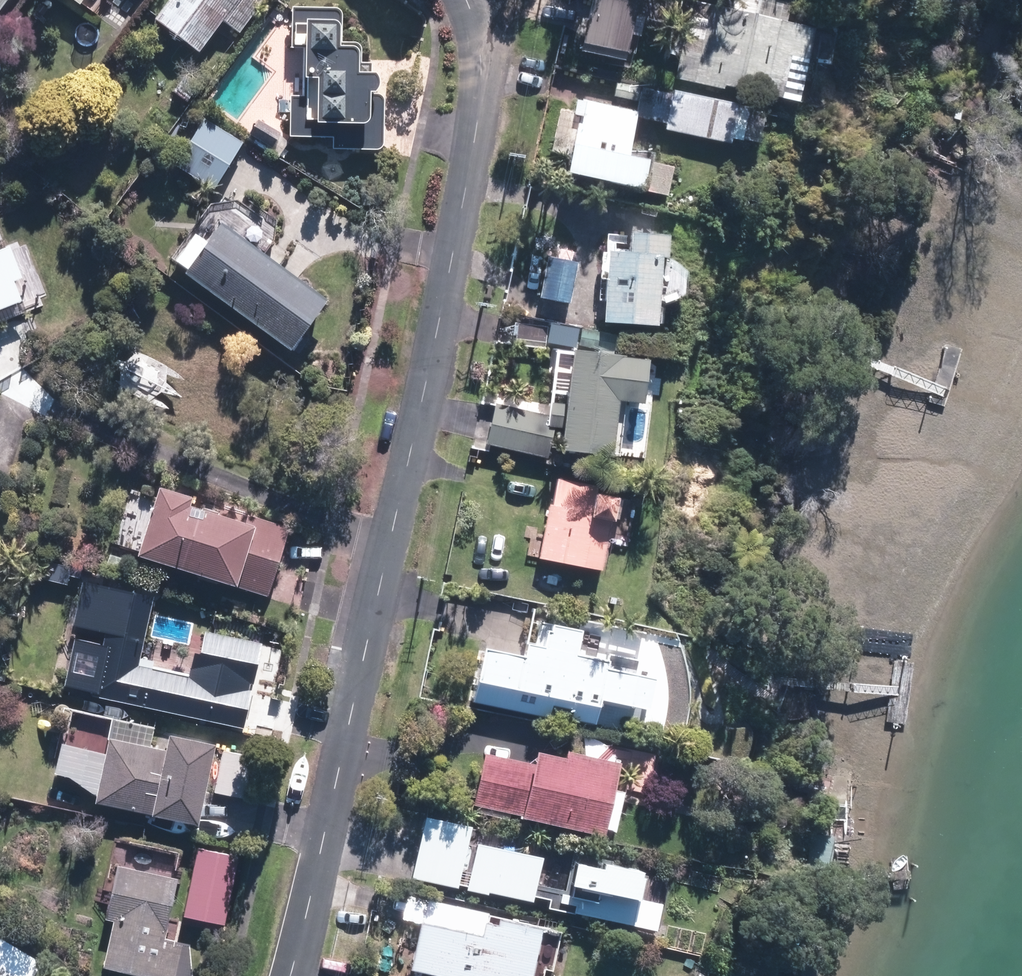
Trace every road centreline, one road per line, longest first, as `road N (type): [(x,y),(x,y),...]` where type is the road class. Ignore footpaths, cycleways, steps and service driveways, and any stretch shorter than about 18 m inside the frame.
road 1 (residential): [(465,0),(485,70),(479,130),(290,975)]

